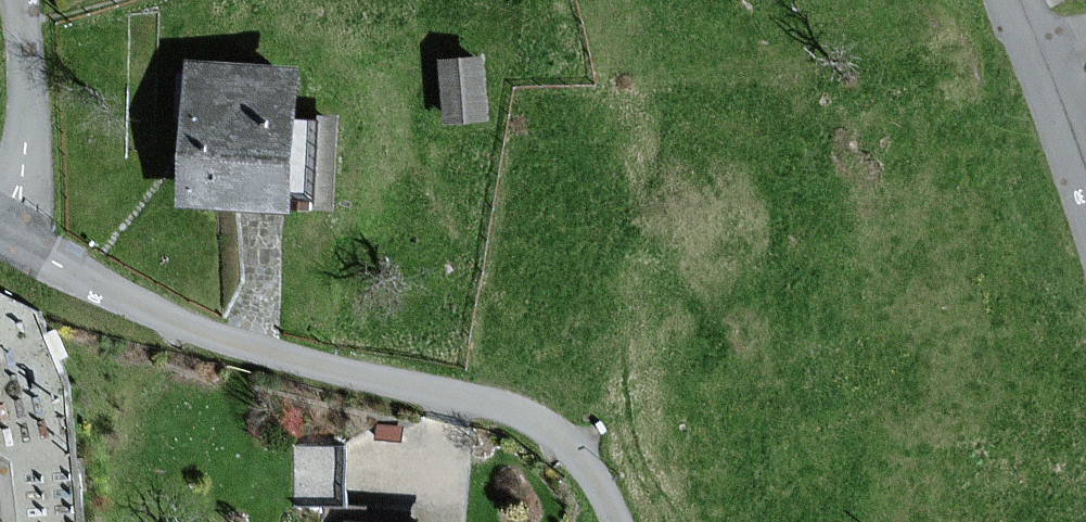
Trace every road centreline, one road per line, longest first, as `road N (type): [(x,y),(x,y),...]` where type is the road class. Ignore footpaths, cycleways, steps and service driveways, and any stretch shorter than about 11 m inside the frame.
road 1 (unclassified): [(0,225),(25,251),(191,328),(536,424),(575,452),(617,521)]
road 2 (residential): [(1085,184),(1012,0)]
road 3 (residential): [(0,188),(23,151),(35,78),(18,0)]

